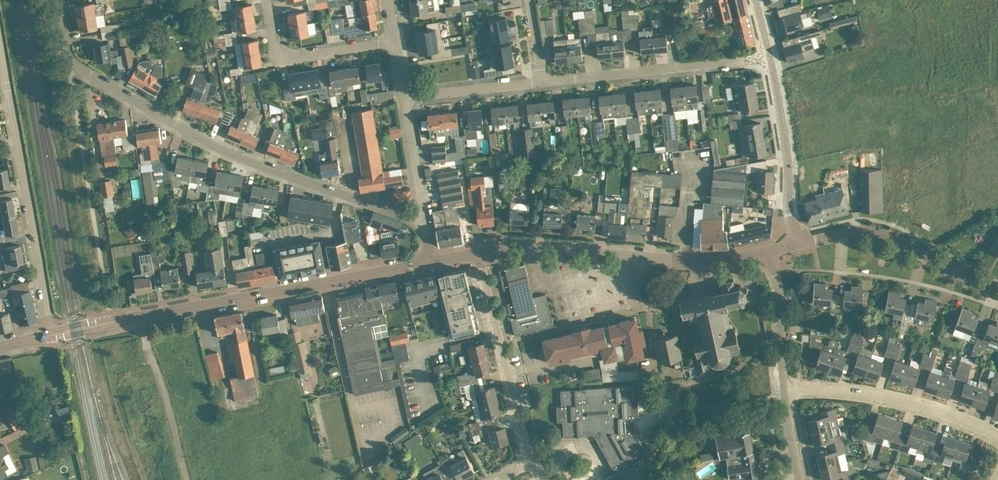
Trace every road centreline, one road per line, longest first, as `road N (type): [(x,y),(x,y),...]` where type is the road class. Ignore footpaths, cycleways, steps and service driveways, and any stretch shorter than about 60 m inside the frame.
road 1 (unclassified): [(425,221),(255,163),(96,78),(68,55),(58,0)]
road 2 (tertiary): [(51,336),(434,261)]
road 3 (tertiary): [(771,251),(706,258),(519,246),(479,251)]
road 4 (residential): [(51,336),(0,49)]
road 5 (residential): [(543,82),(769,57)]
road 6 (residential): [(997,435),(873,392),(785,392)]
road 7 (residential): [(533,460),(479,251)]
road 8 (residential): [(923,197),(877,0)]
road 9 (tertiary): [(798,245),(769,57)]
road 10 (residential): [(395,41),(277,60),(267,0)]
road 11 (track): [(141,316),(187,479)]
road 12 (residential): [(785,392),(771,251)]
road 13 (residential): [(405,97),(543,82)]
road 14 (residential): [(425,221),(405,97)]

